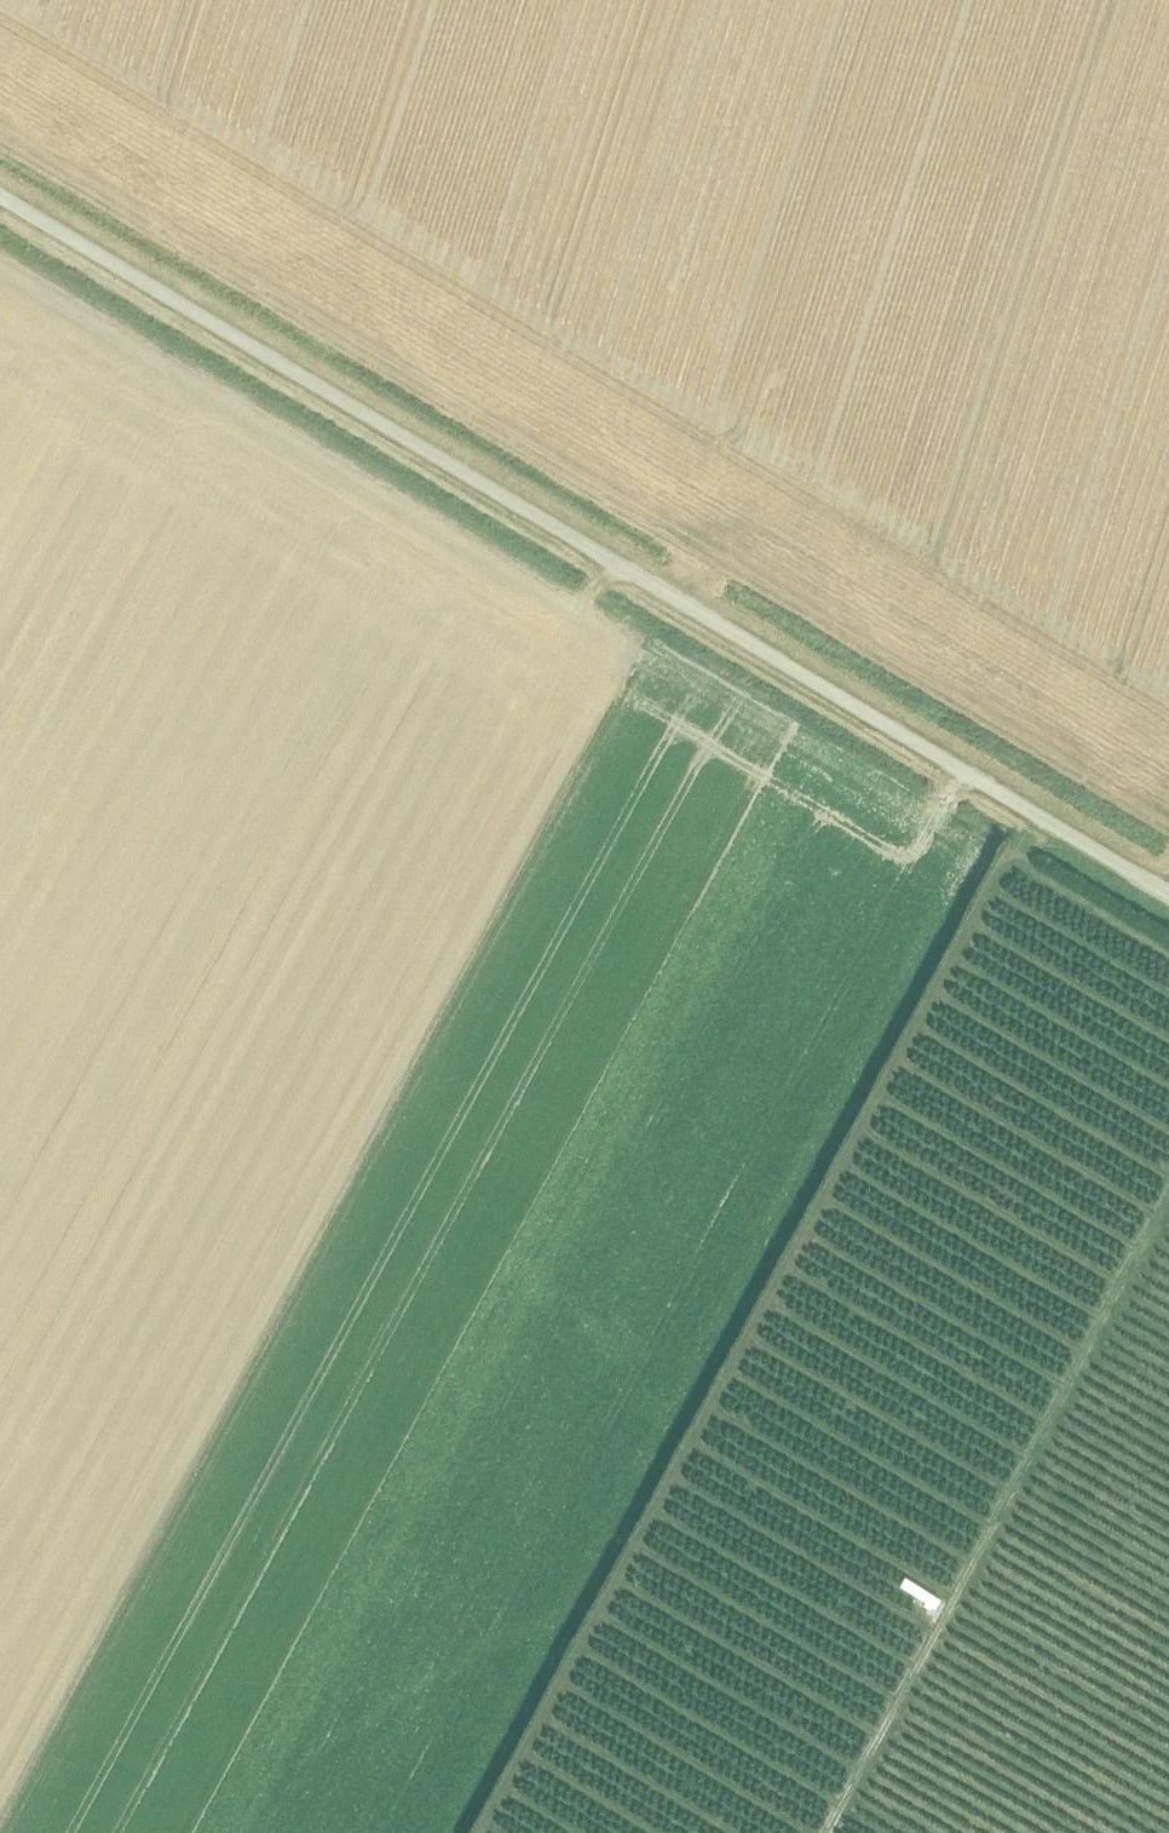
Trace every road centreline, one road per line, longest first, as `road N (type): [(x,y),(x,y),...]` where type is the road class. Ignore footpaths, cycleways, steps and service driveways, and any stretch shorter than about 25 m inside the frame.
road 1 (unclassified): [(1168,893),(0,196)]

